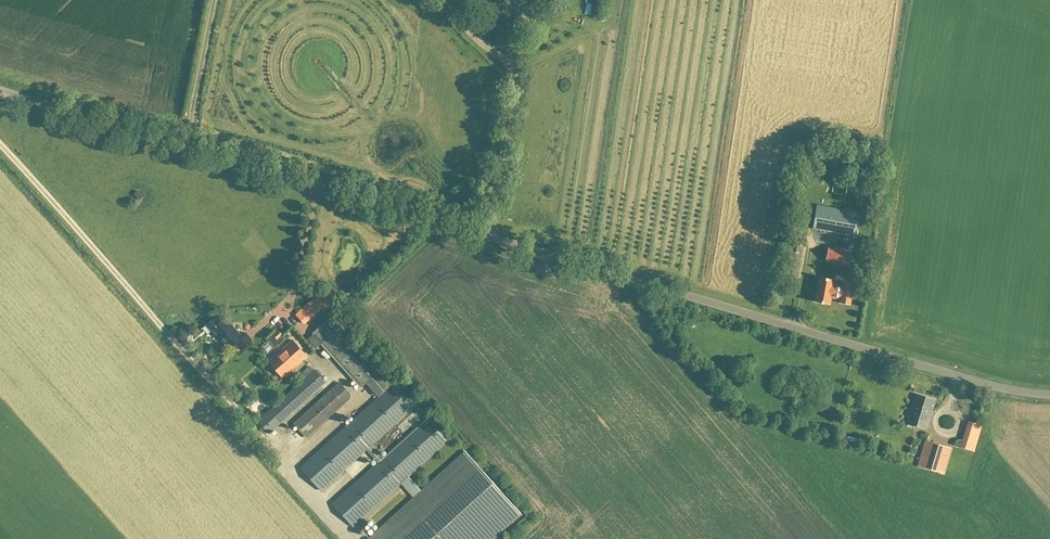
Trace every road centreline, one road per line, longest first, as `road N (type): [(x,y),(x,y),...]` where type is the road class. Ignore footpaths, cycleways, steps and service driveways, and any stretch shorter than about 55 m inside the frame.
road 1 (unclassified): [(1049,397),(890,362),(0,94)]

